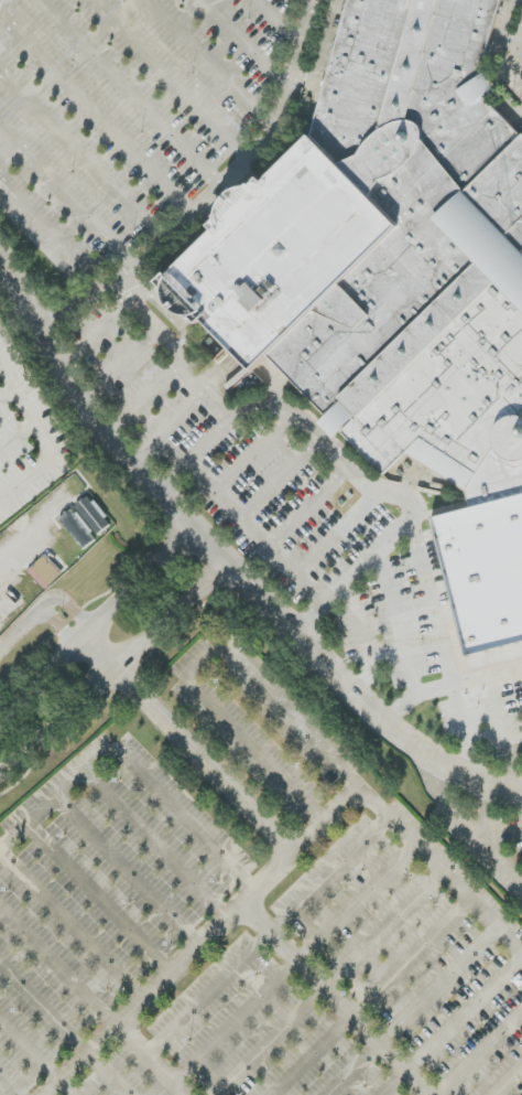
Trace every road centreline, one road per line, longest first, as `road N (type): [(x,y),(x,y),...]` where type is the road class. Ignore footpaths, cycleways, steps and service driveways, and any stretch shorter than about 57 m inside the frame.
road 1 (residential): [(0,262),(96,422),(356,696),(456,769),(521,787)]
road 2 (residential): [(0,778),(229,565)]
road 3 (residential): [(192,525),(0,724)]

